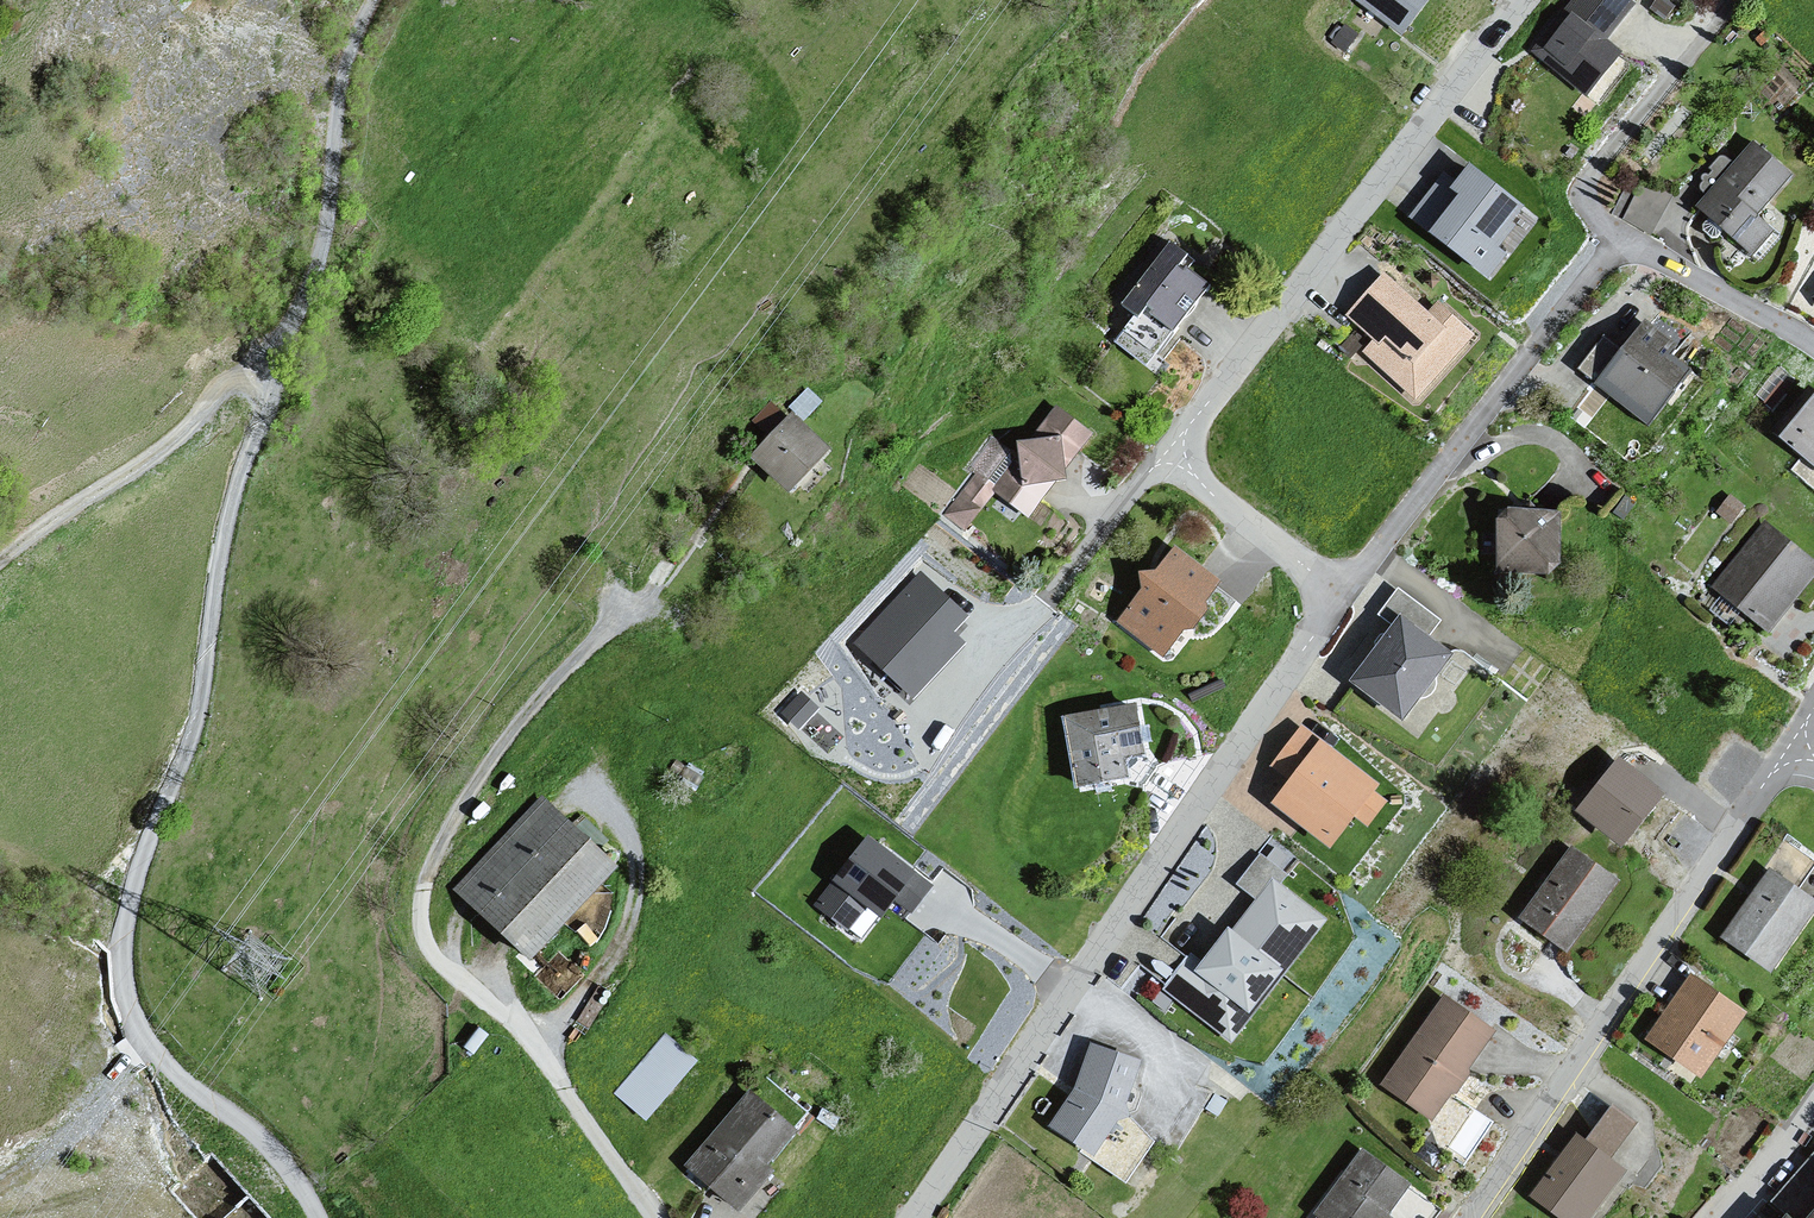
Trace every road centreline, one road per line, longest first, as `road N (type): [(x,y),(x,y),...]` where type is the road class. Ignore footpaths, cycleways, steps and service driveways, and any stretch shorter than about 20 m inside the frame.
road 1 (track): [(317,1217),(259,1141),(189,1093),(153,1054),(124,984),(128,915),(205,687),(226,537),(263,421),(248,386)]
road 2 (residential): [(916,1217),(1342,596)]
road 3 (residential): [(1523,0),(1192,433),(1182,470)]
road 4 (residential): [(1788,753),(1476,1217)]
road 5 (residential): [(648,608),(590,647),(517,722),(459,812),(430,871),(423,919),(449,979)]
road 6 (residential): [(1342,596),(1617,241)]
road 7 (residential): [(652,1217),(532,1046),(449,979)]
road 8 (track): [(248,386),(228,389),(197,421),(0,568)]
road 9 (residential): [(1617,241),(1587,202),(1591,180),(1735,0)]
road 10 (residential): [(1813,346),(1617,241)]
road 11 (residential): [(1182,470),(1342,596)]
road 12 (residential): [(1182,470),(1150,472),(1047,603)]

